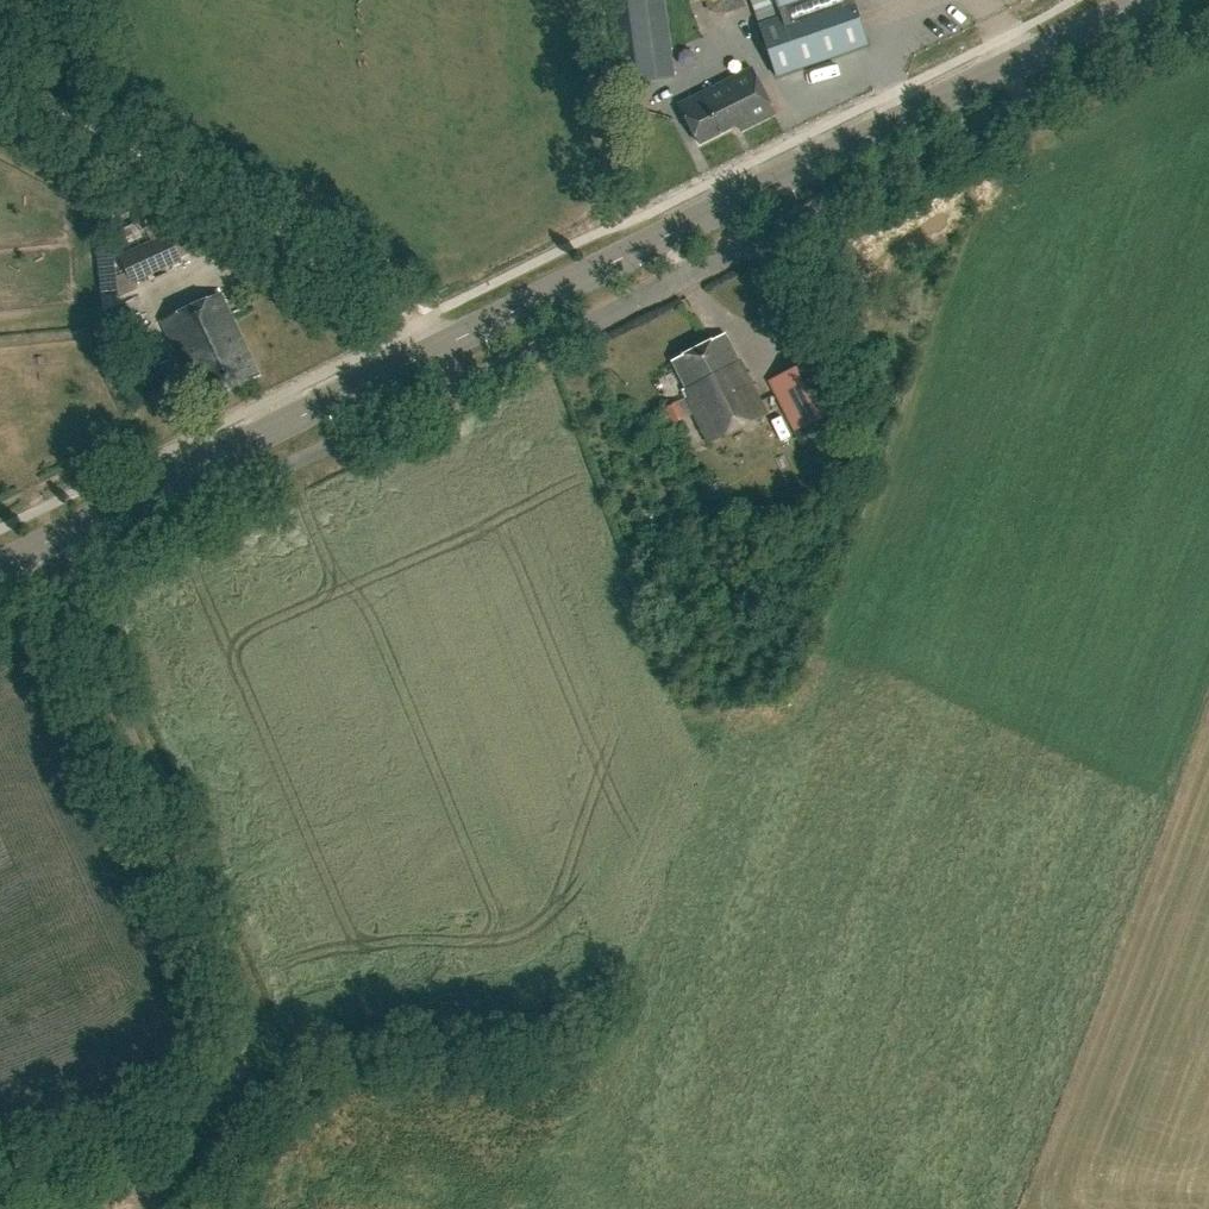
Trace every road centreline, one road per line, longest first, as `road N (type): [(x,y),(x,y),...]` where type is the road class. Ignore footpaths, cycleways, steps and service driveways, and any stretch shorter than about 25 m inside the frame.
road 1 (unclassified): [(62,580),(1208,18)]
road 2 (unclassified): [(0,1187),(196,1116),(220,1099),(243,1063),(248,1022),(231,967),(62,580)]
road 3 (tertiary): [(433,349),(1147,0)]
road 4 (track): [(0,89),(417,324)]
road 5 (tertiary): [(47,541),(433,349)]

